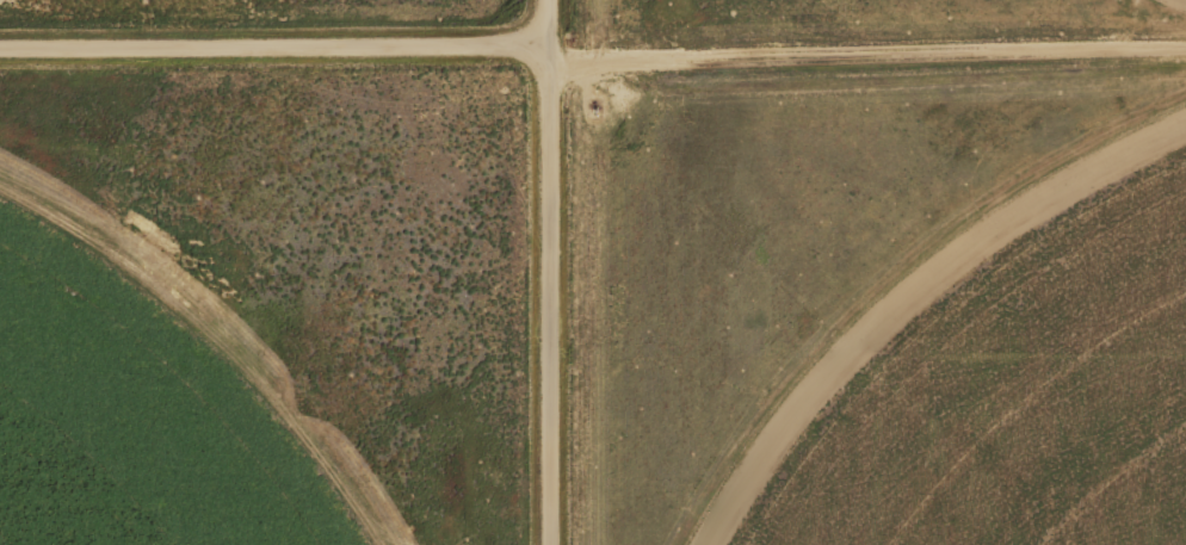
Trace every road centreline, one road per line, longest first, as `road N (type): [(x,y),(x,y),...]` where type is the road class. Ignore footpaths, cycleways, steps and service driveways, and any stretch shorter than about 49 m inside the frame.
road 1 (residential): [(0,44),(549,43)]
road 2 (residential): [(549,0),(552,544)]

